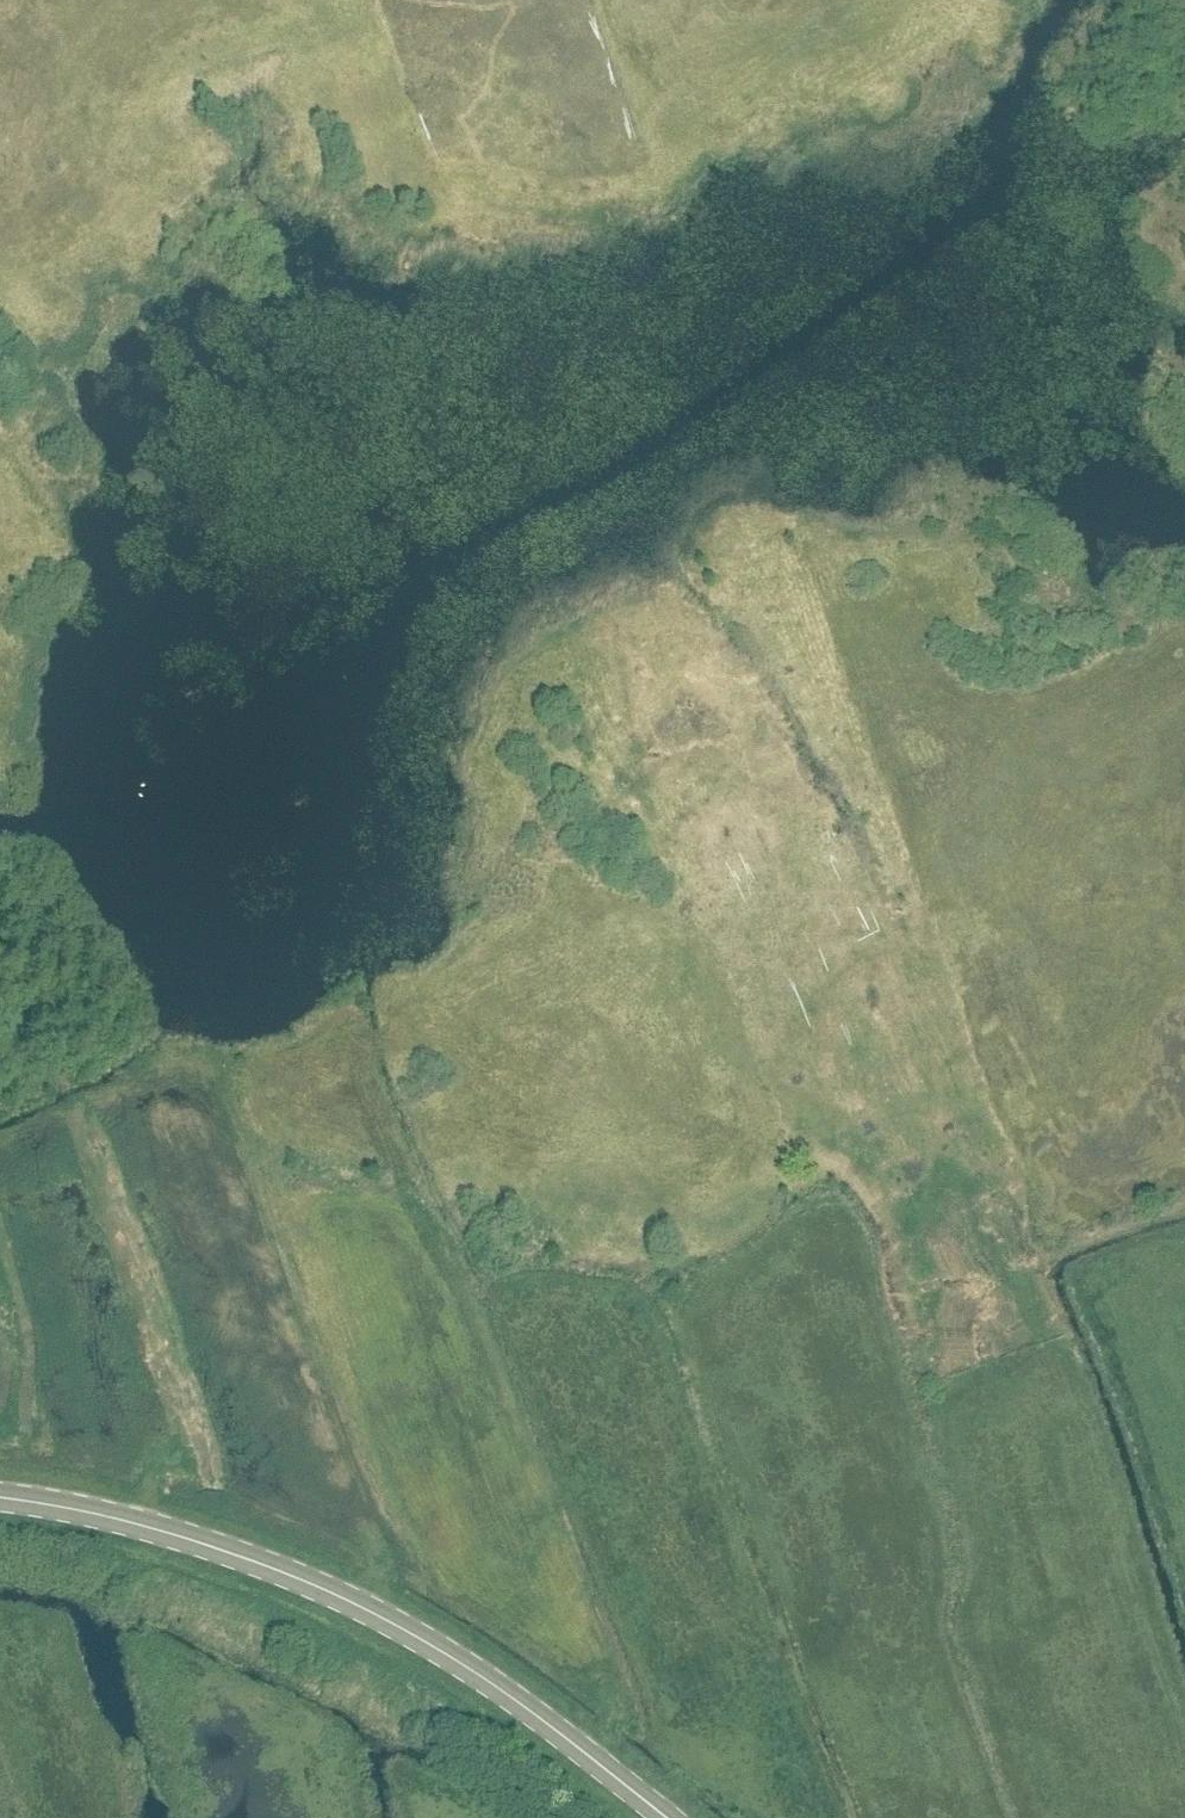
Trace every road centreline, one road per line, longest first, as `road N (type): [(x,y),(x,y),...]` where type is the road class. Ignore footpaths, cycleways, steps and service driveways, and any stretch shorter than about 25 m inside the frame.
road 1 (tertiary): [(663,1817),(489,1684),(354,1605),(156,1532),(0,1500)]

